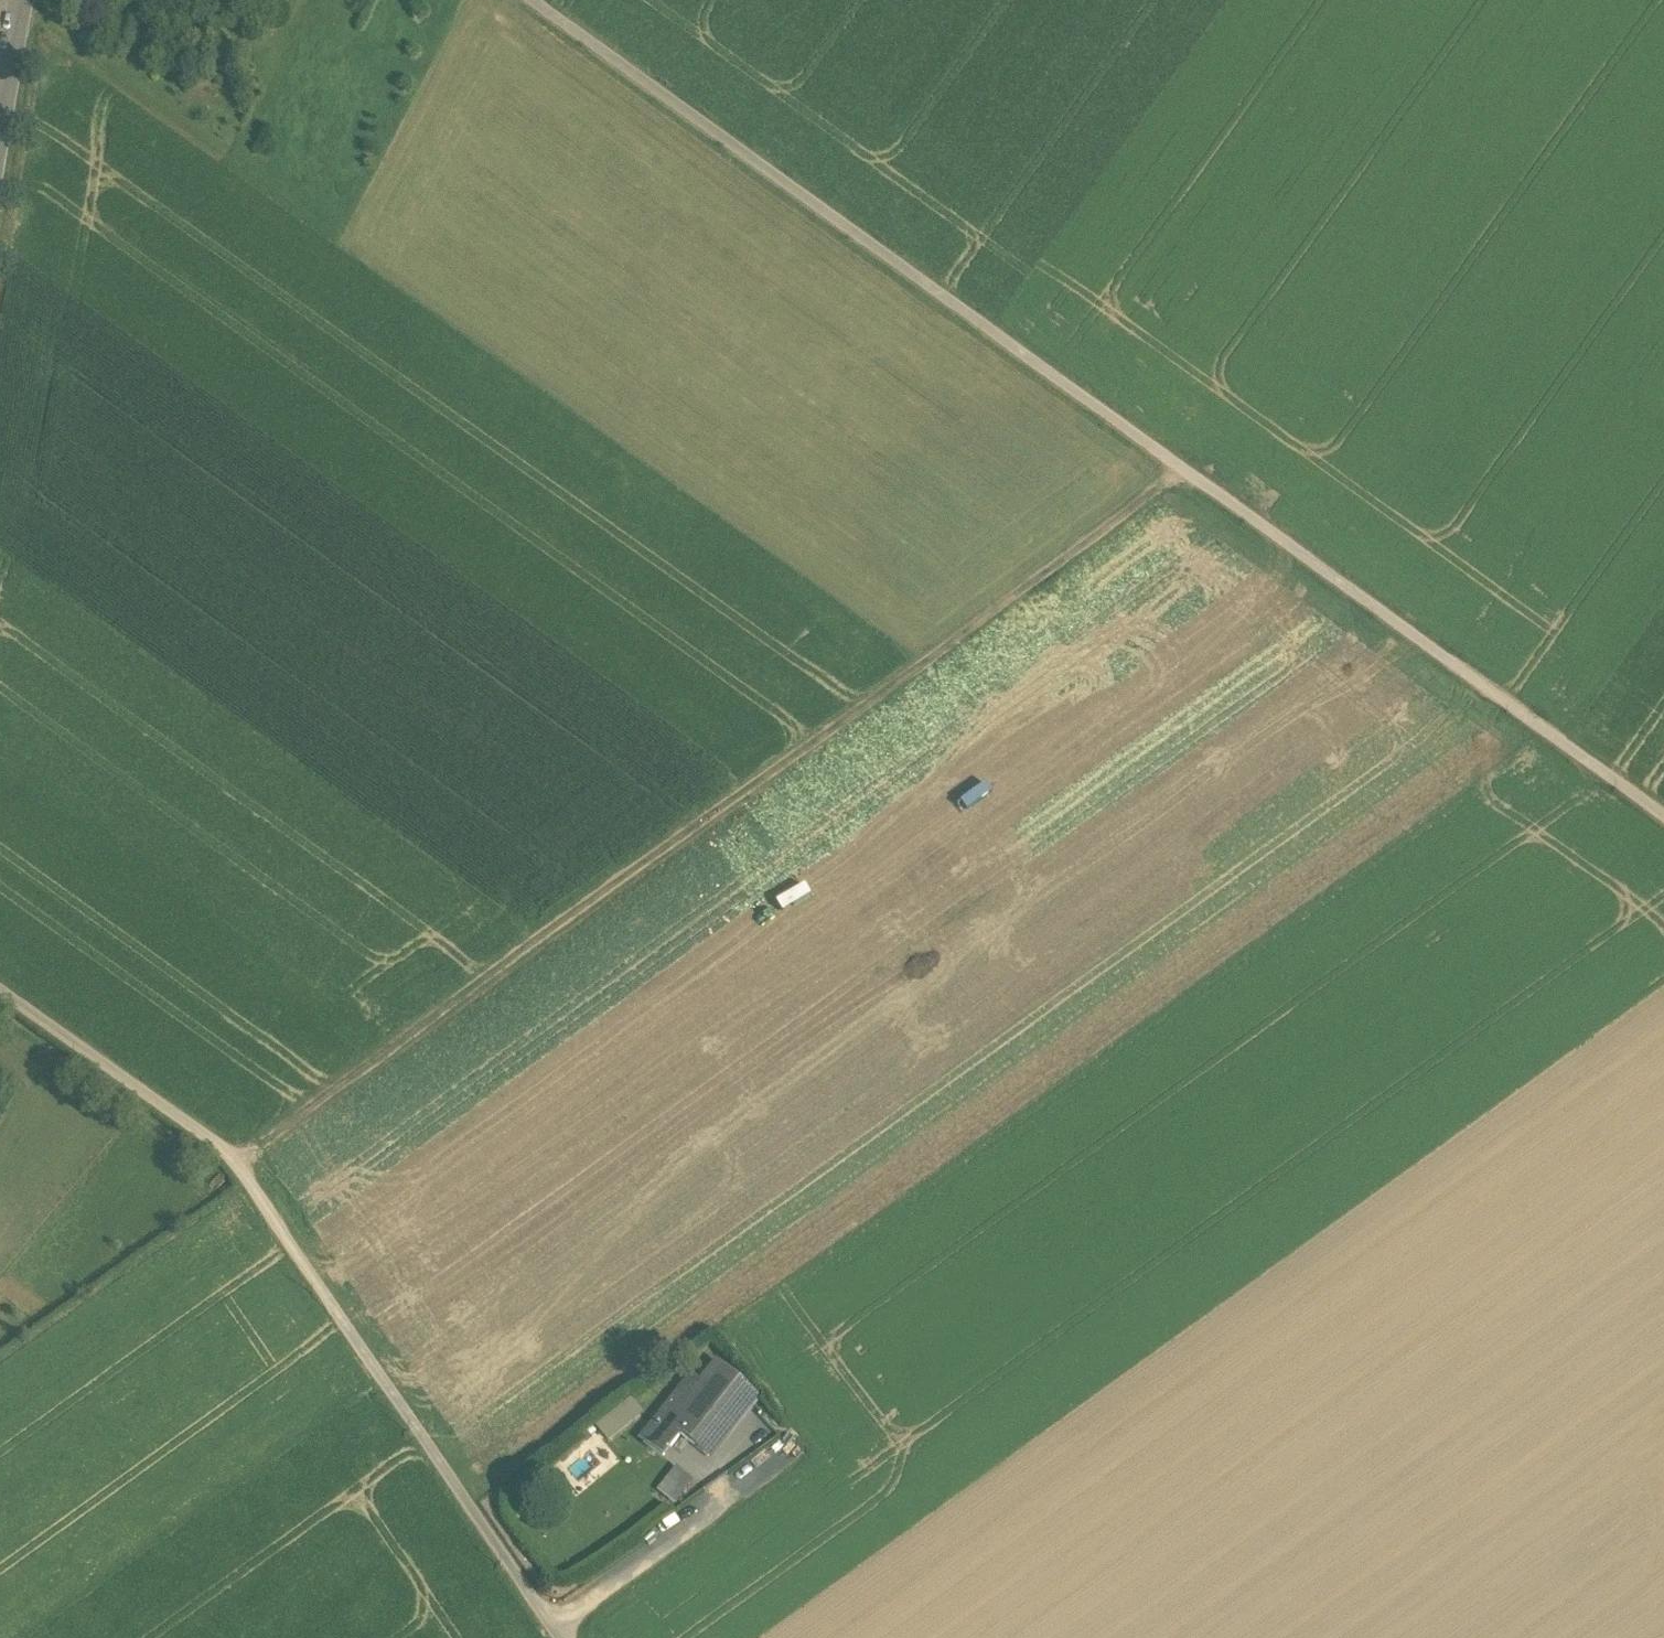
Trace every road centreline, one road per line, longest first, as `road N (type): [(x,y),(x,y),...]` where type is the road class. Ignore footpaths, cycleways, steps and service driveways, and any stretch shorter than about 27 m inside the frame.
road 1 (track): [(17,12),(58,26),(947,668)]
road 2 (track): [(253,1173),(947,668)]
road 3 (track): [(1199,477),(947,668)]

